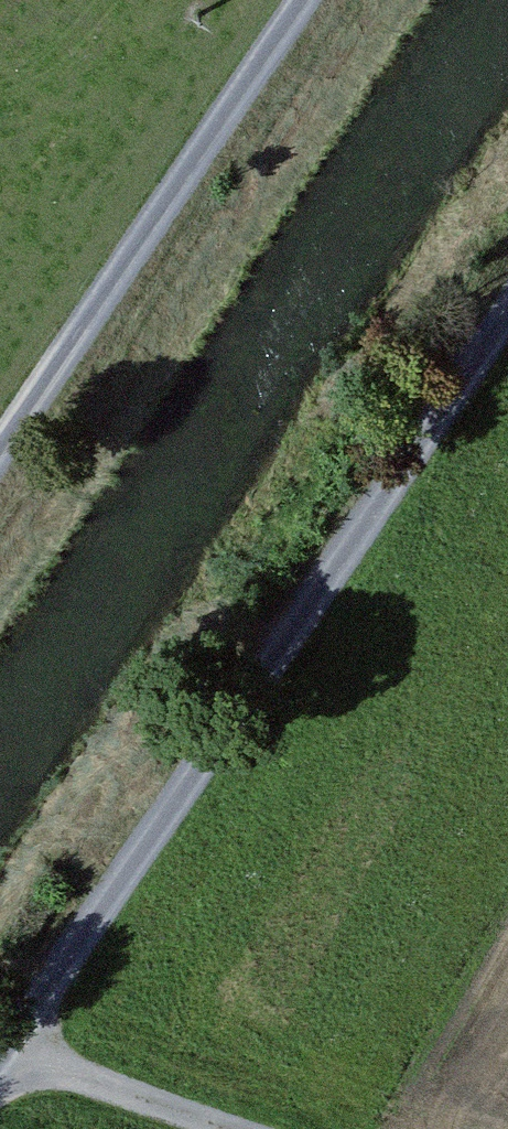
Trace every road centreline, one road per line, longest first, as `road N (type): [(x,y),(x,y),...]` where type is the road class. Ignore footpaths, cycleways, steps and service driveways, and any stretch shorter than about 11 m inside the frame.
road 1 (track): [(507,314),(0,1061)]
road 2 (track): [(317,0),(0,468)]
road 3 (track): [(246,1128),(4,1055)]

